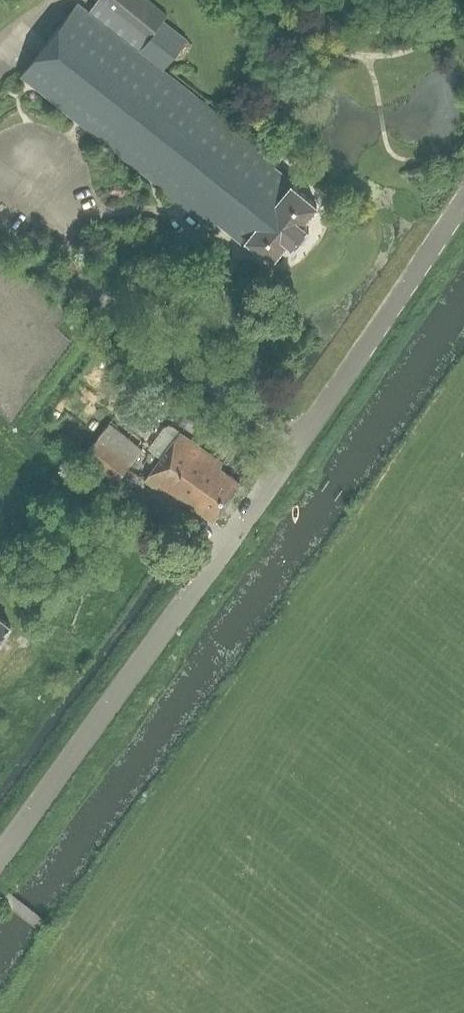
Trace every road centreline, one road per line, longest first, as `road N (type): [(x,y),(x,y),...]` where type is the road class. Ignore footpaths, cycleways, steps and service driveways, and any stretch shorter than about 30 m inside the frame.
road 1 (residential): [(0,862),(269,489),(463,199)]

